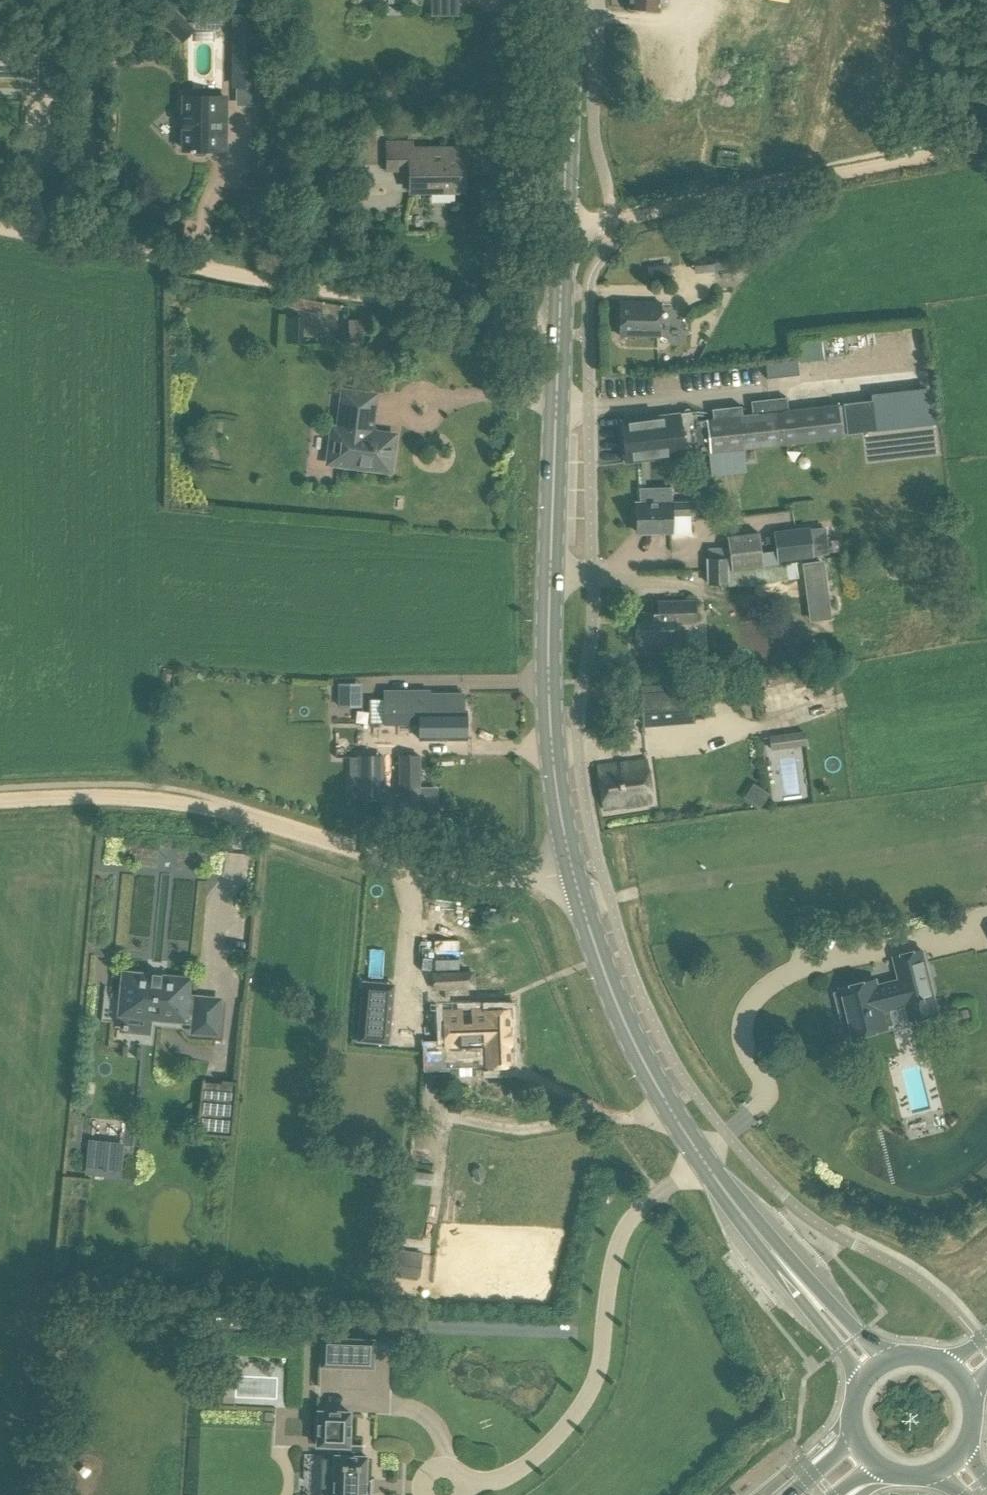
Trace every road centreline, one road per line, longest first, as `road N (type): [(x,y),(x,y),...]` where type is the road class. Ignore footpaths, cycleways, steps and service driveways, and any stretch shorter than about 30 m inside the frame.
road 1 (primary): [(573,870),(547,685),(572,0)]
road 2 (track): [(558,332),(0,227)]
road 3 (track): [(493,880),(434,874),(181,800),(0,799)]
road 4 (primary): [(809,1294),(700,1158),(630,1046),(596,963),(573,870)]
road 5 (track): [(562,225),(609,223),(986,147)]

